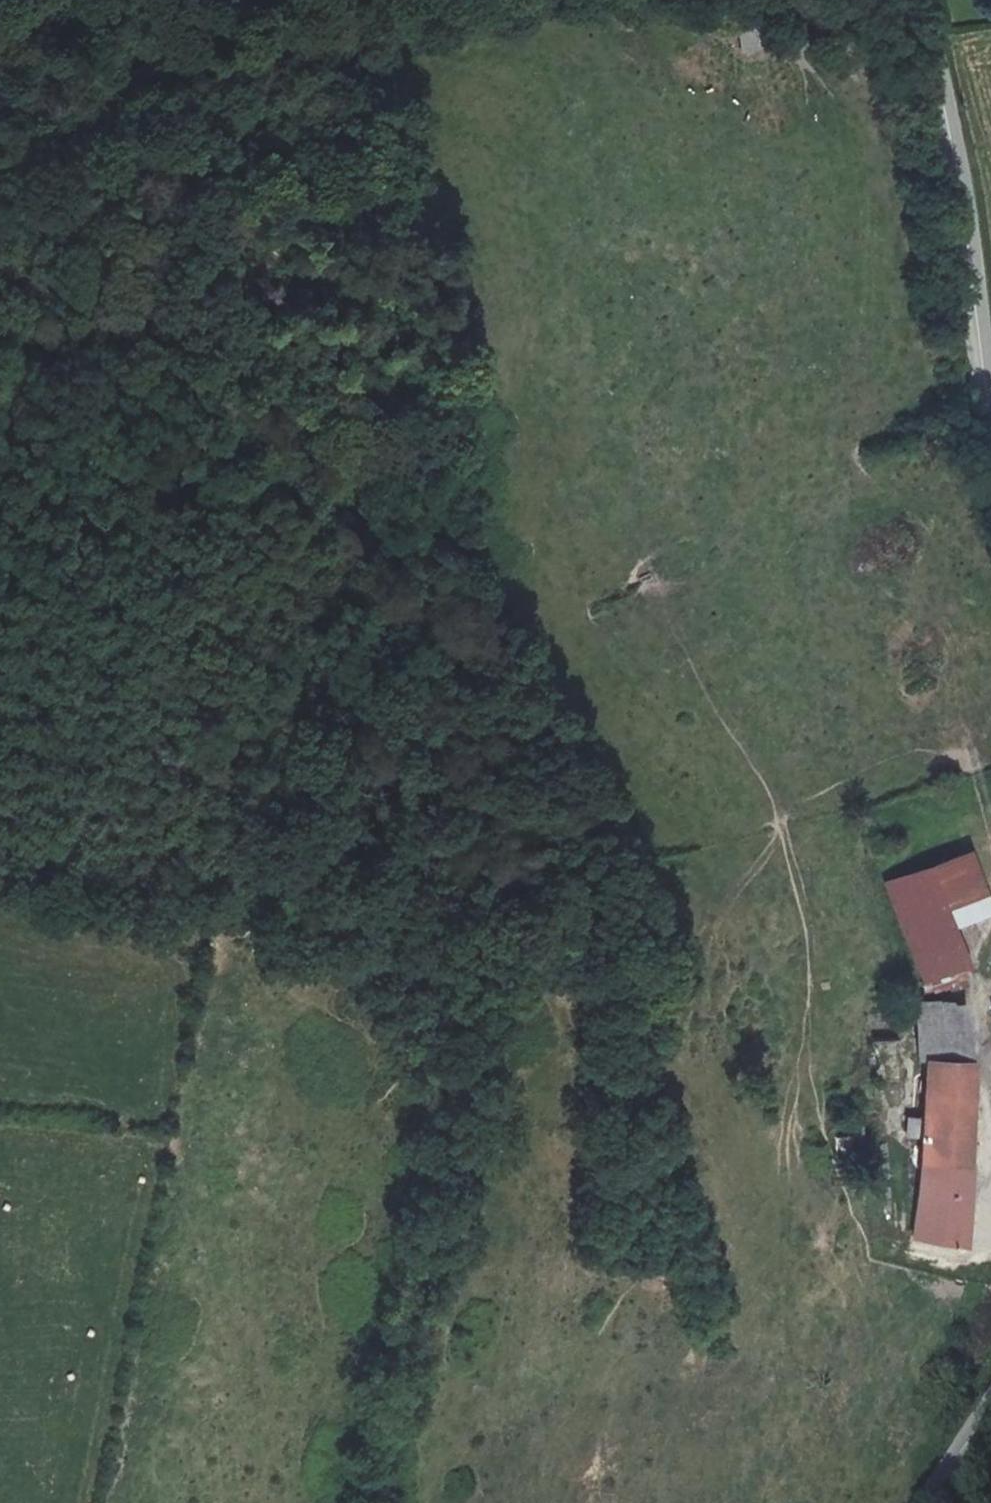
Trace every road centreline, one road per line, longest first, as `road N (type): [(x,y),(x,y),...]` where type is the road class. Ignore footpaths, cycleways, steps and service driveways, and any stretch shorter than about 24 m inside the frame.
road 1 (unclassified): [(917,0),(959,186),(990,418)]

